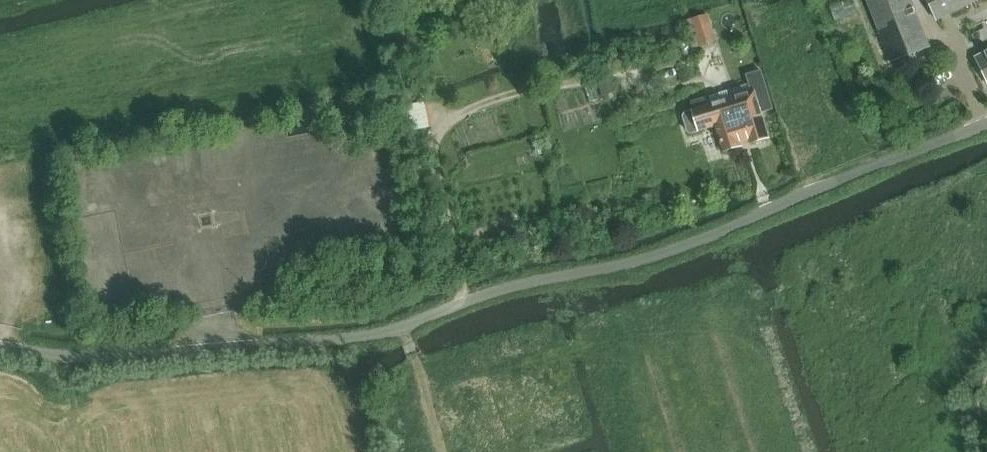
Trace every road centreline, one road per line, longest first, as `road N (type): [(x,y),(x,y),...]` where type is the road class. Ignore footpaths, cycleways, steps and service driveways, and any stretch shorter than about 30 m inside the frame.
road 1 (residential): [(0,348),(125,358),(374,336),(498,293),(668,254),(986,126)]
road 2 (track): [(621,74),(495,98),(430,137),(461,305)]
road 3 (track): [(440,451),(403,329)]

